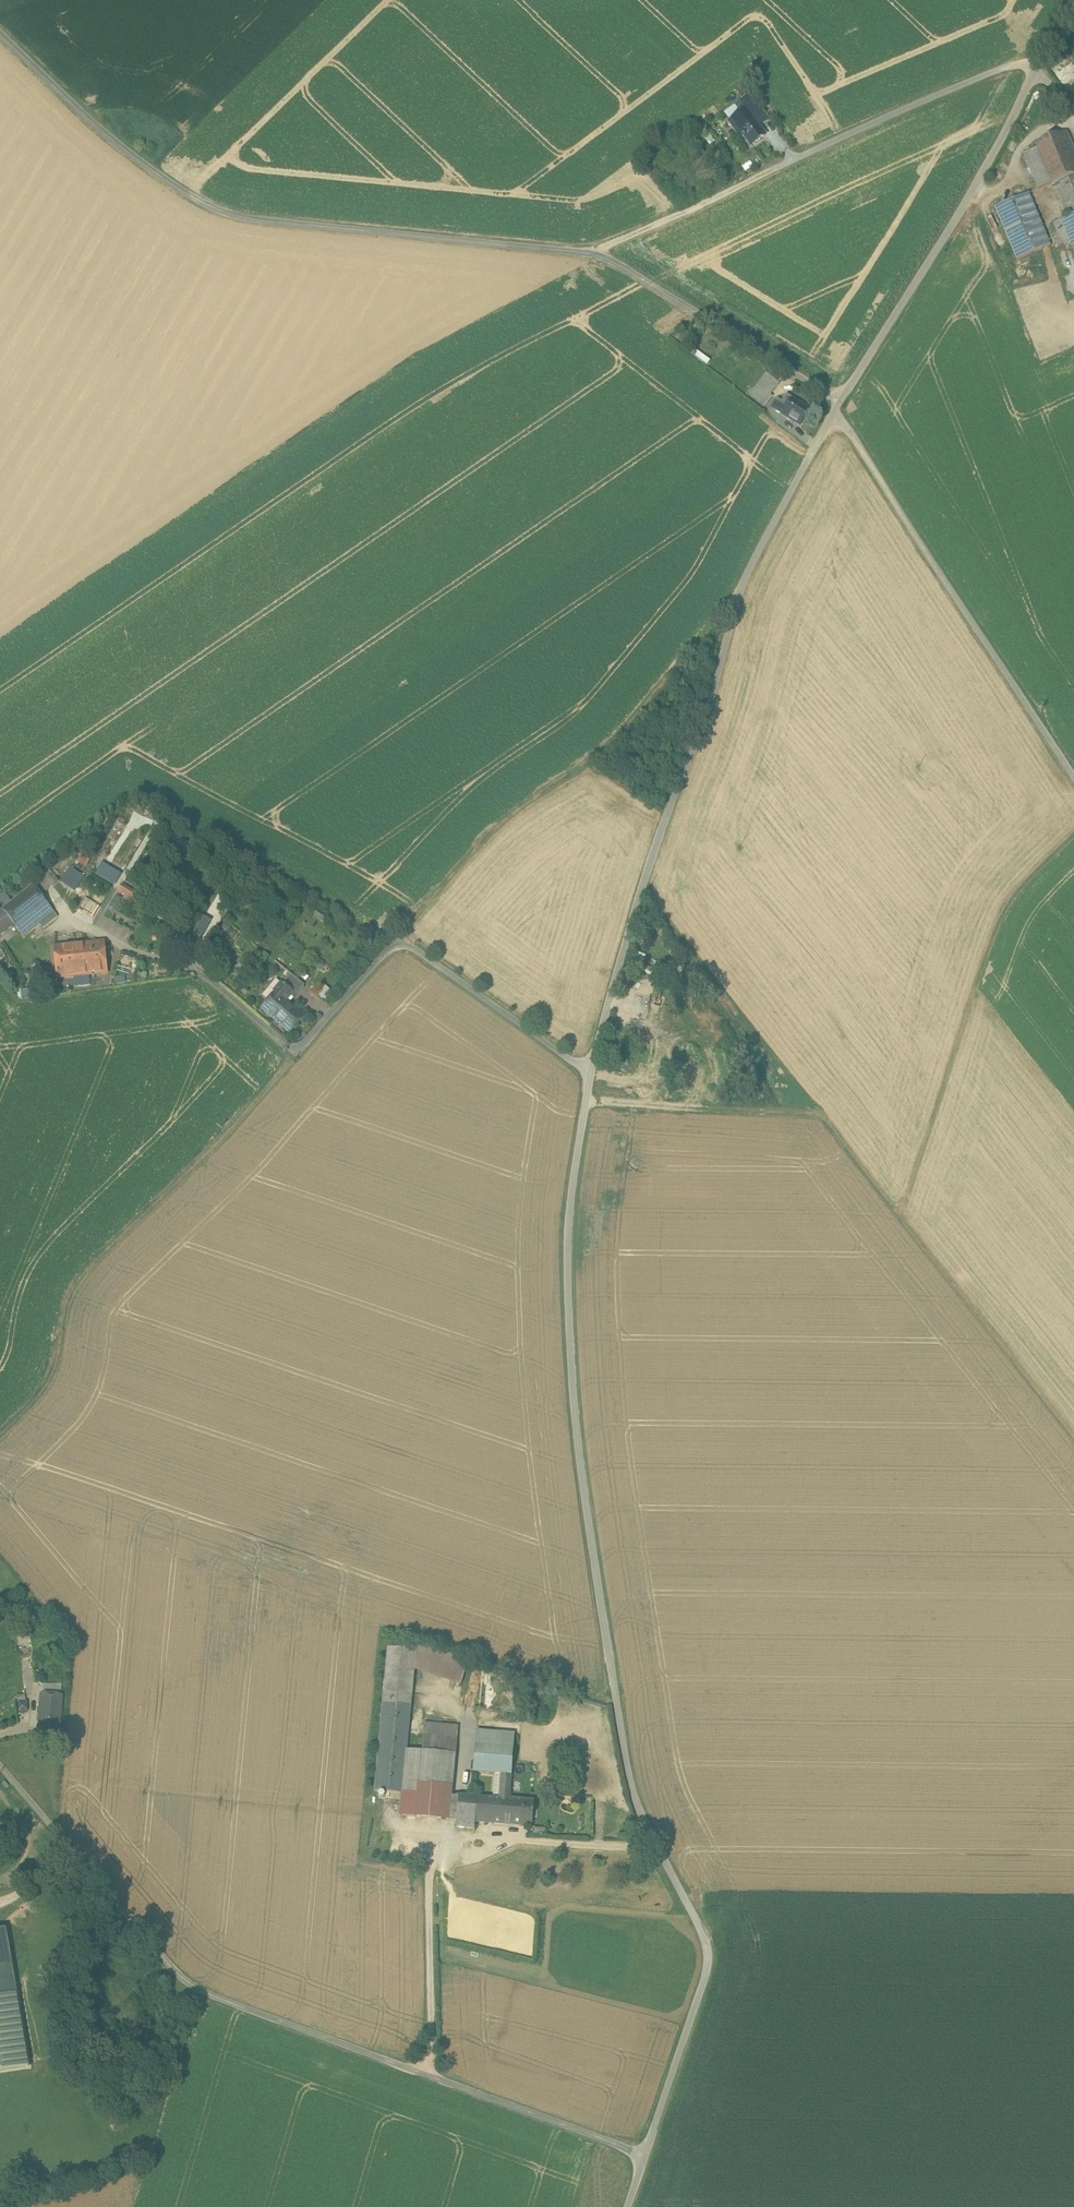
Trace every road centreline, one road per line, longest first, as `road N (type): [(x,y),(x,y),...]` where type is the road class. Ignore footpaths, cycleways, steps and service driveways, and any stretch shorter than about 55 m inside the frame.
road 1 (unclassified): [(590,1073),(566,1237),(576,1429),(633,1797),(713,1953),(645,2154)]
road 2 (track): [(835,406),(599,254),(228,215),(97,126),(0,30)]
road 3 (unclassified): [(645,2154),(187,1986),(0,1764)]
road 4 (unclassified): [(835,406),(733,604),(719,670),(640,892),(590,1073)]
road 5 (track): [(1073,1433),(822,1110),(586,1107)]
road 6 (unclassified): [(590,1073),(398,937),(299,1050),(200,969)]
road 7 (track): [(299,1050),(78,1278),(46,1386),(0,1431)]
road 8 (track): [(733,604),(595,766),(502,819),(398,937)]
road 9 (unclassified): [(1073,0),(973,187),(835,406)]
road 10 (unclassified): [(1073,775),(835,406)]
road 11 (track): [(902,1213),(1008,902),(1073,834)]
road 12 (track): [(200,969),(63,922)]

